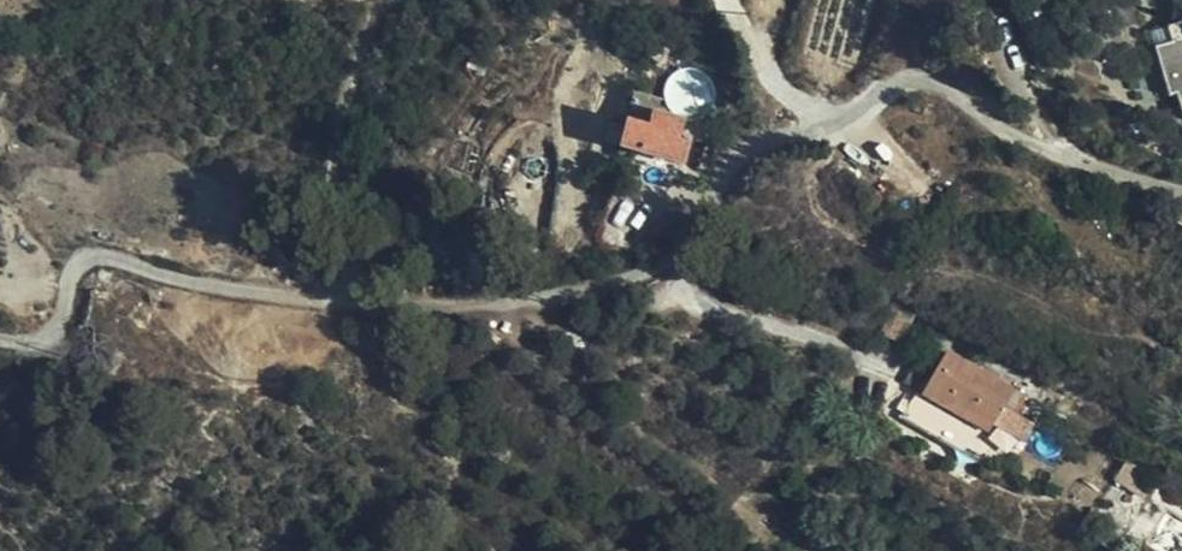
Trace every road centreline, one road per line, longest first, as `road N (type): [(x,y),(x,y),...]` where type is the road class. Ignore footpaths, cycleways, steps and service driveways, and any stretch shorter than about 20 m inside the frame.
road 1 (unclassified): [(1181,187),(1115,173),(1015,133),(944,87),(892,81),(740,147),(652,267),(577,294),(469,305),(342,300),(202,286),(89,257),(73,269),(54,331),(20,343),(0,340)]
road 2 (track): [(377,0),(338,127),(332,196),(342,300)]
road 3 (track): [(827,115),(788,91),(743,29),(735,0)]

